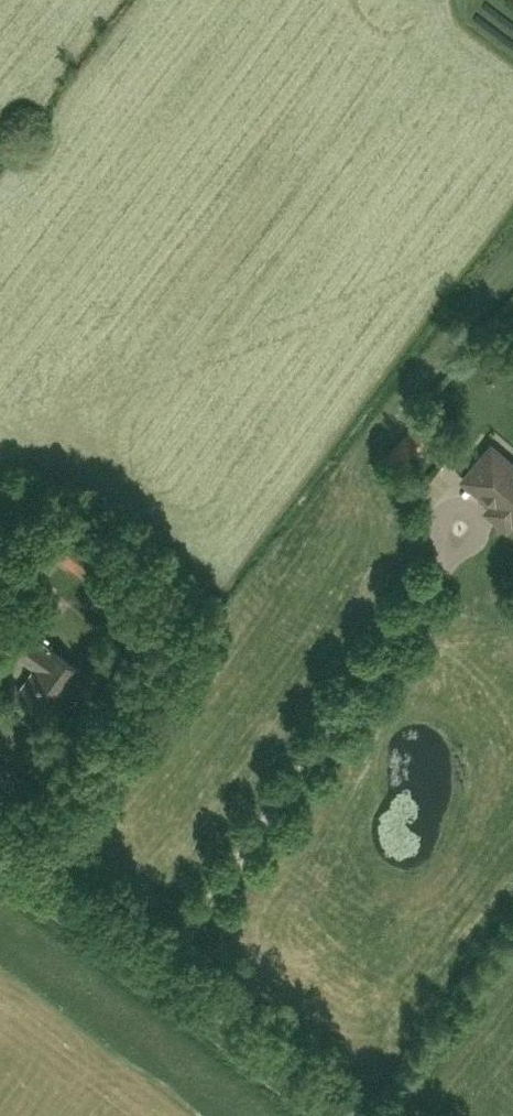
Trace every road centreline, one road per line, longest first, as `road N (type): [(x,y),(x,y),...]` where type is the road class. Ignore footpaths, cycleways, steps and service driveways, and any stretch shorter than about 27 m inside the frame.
road 1 (unclassified): [(362,1115),(0,842)]

